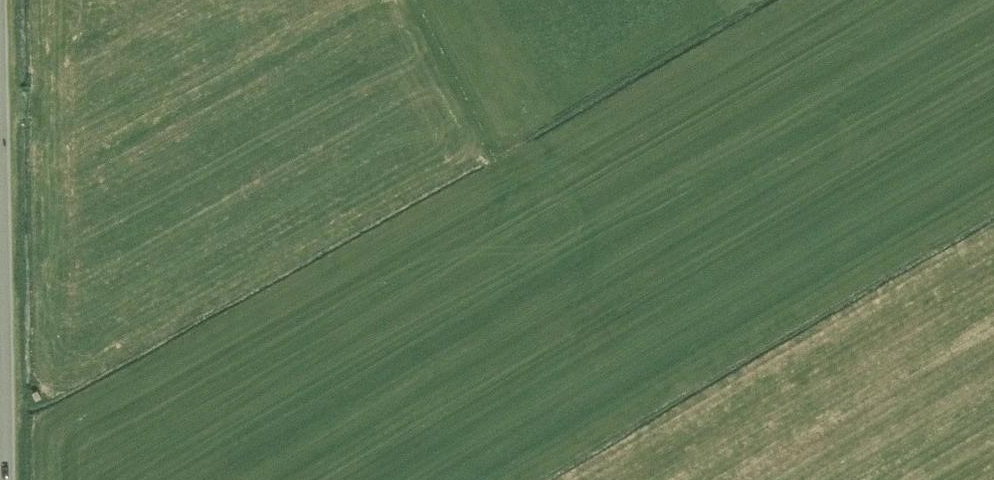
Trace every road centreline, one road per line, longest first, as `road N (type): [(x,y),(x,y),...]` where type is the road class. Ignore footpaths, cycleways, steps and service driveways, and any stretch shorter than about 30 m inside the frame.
road 1 (unclassified): [(4,479),(0,258)]

